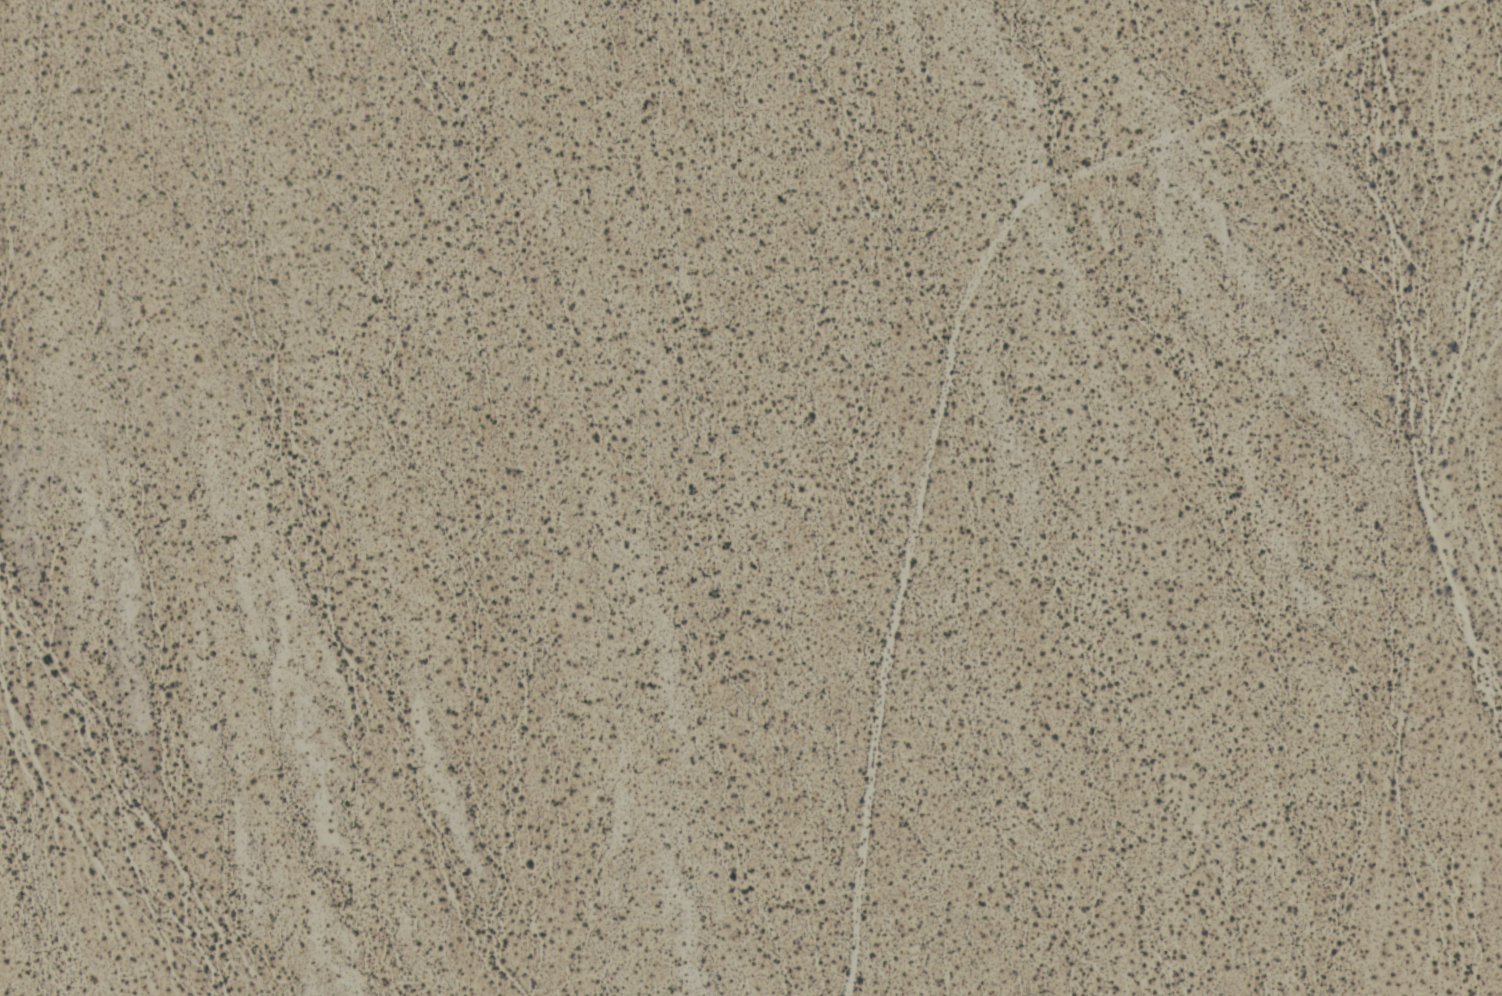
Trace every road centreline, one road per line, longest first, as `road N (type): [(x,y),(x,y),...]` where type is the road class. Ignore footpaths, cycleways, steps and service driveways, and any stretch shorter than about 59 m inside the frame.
road 1 (track): [(843,995),(893,628),(979,271),(1063,170),(1204,118),(1406,13),(1460,0)]

